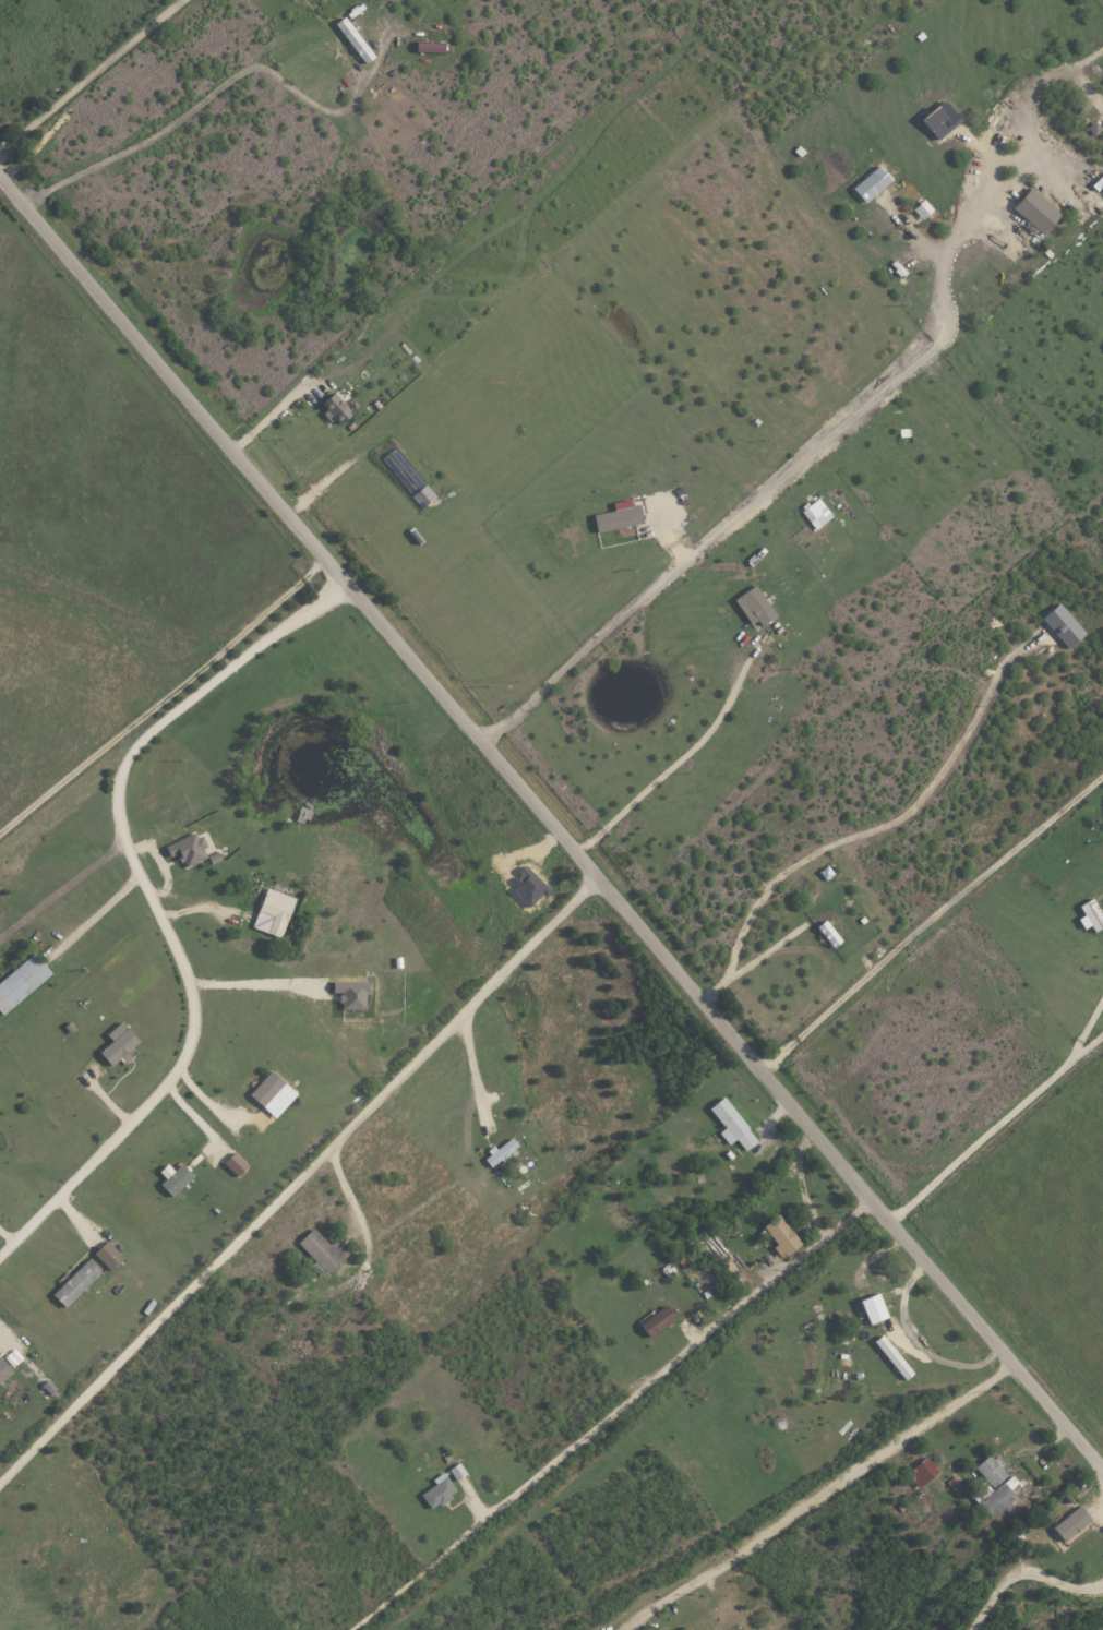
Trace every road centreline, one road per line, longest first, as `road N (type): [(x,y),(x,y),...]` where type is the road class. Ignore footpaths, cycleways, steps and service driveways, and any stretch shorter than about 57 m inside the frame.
road 1 (residential): [(1102,1469),(0,176)]
road 2 (residential): [(0,1486),(599,878)]
road 3 (residential): [(1016,1366),(629,1629)]
road 4 (residential): [(762,1072),(1102,774)]
road 5 (residential): [(0,150),(181,0)]

